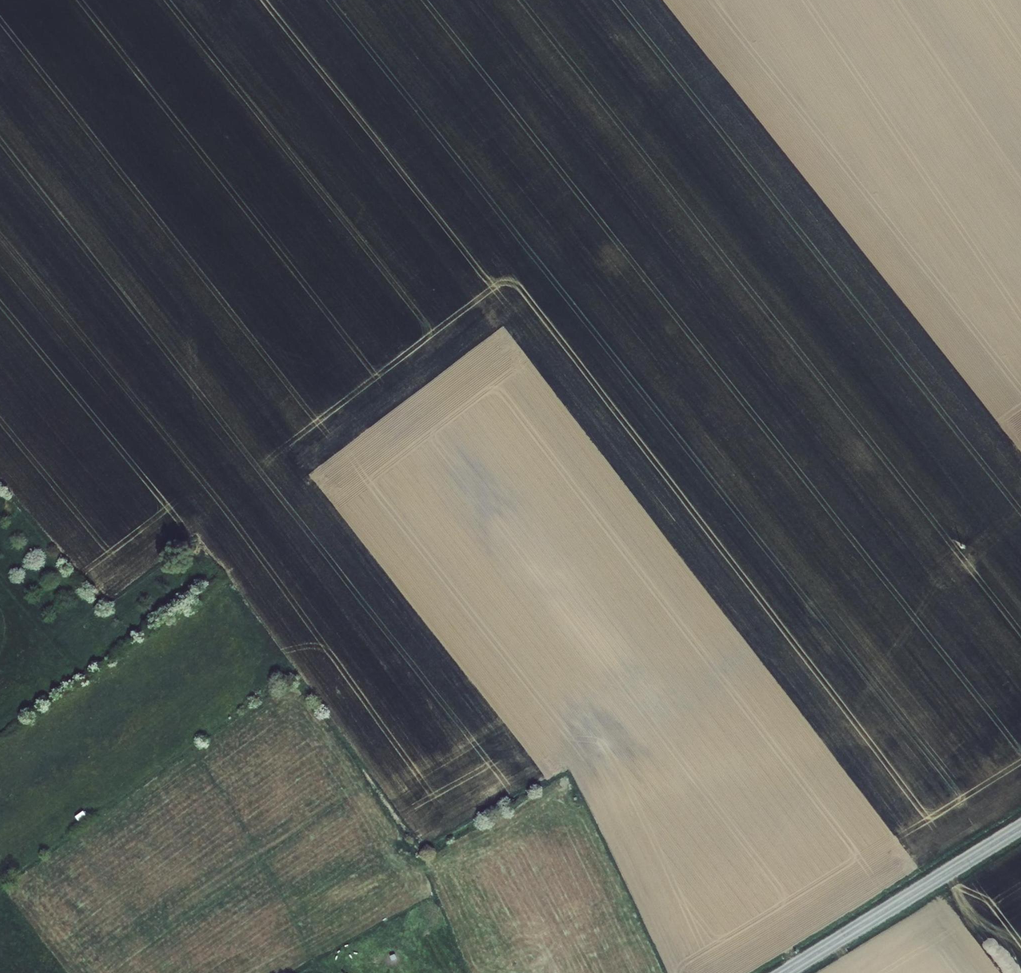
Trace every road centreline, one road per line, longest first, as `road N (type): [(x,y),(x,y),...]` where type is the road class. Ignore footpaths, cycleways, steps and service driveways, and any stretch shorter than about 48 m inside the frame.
road 1 (tertiary): [(787,972),(1020,828)]

